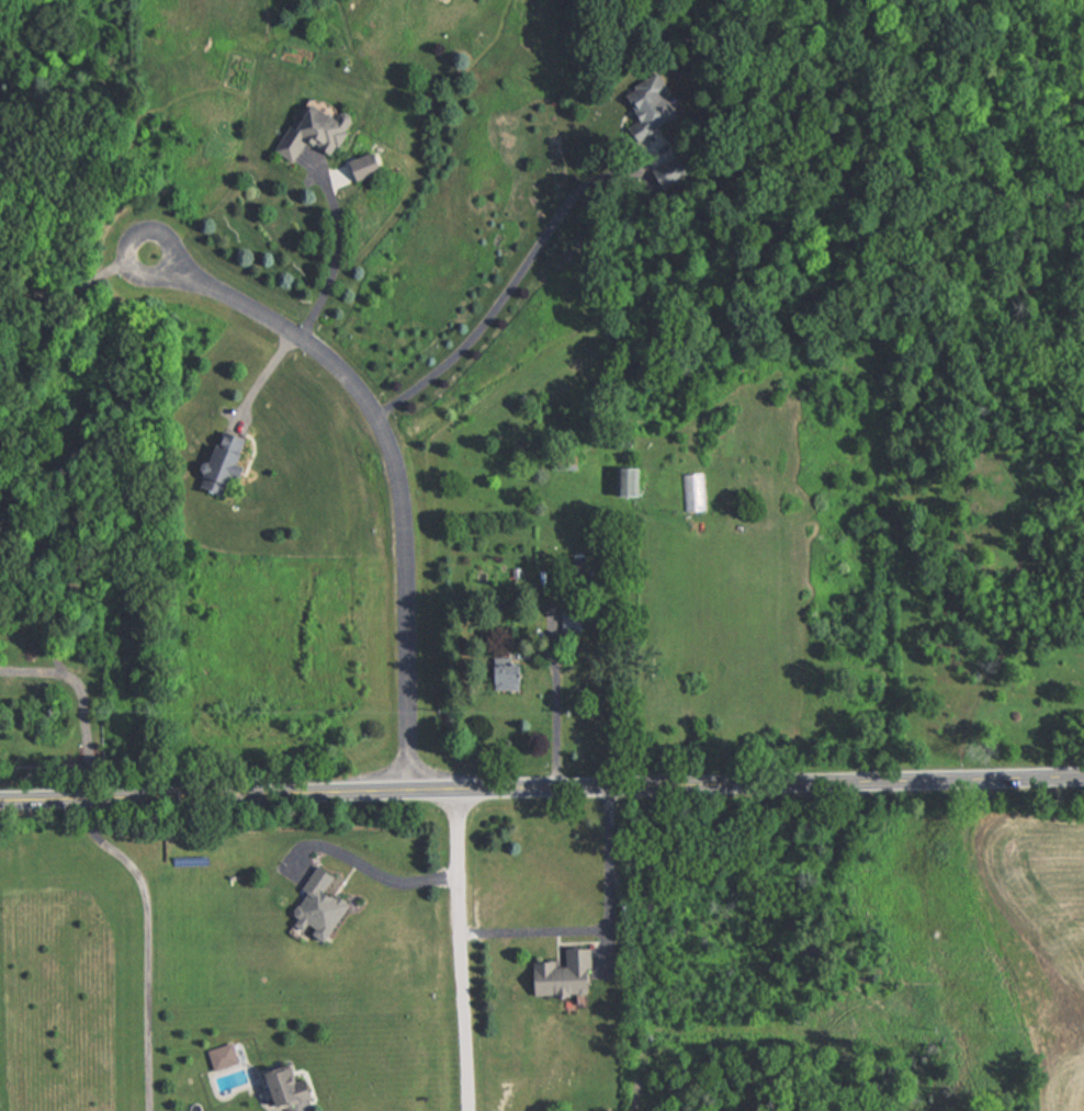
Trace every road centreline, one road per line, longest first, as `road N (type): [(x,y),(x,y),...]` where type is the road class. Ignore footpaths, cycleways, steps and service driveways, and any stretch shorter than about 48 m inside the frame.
road 1 (secondary): [(1083,776),(0,799)]
road 2 (residential): [(406,791),(396,460),(334,360),(150,258)]
road 3 (residential): [(460,790),(465,1110)]

